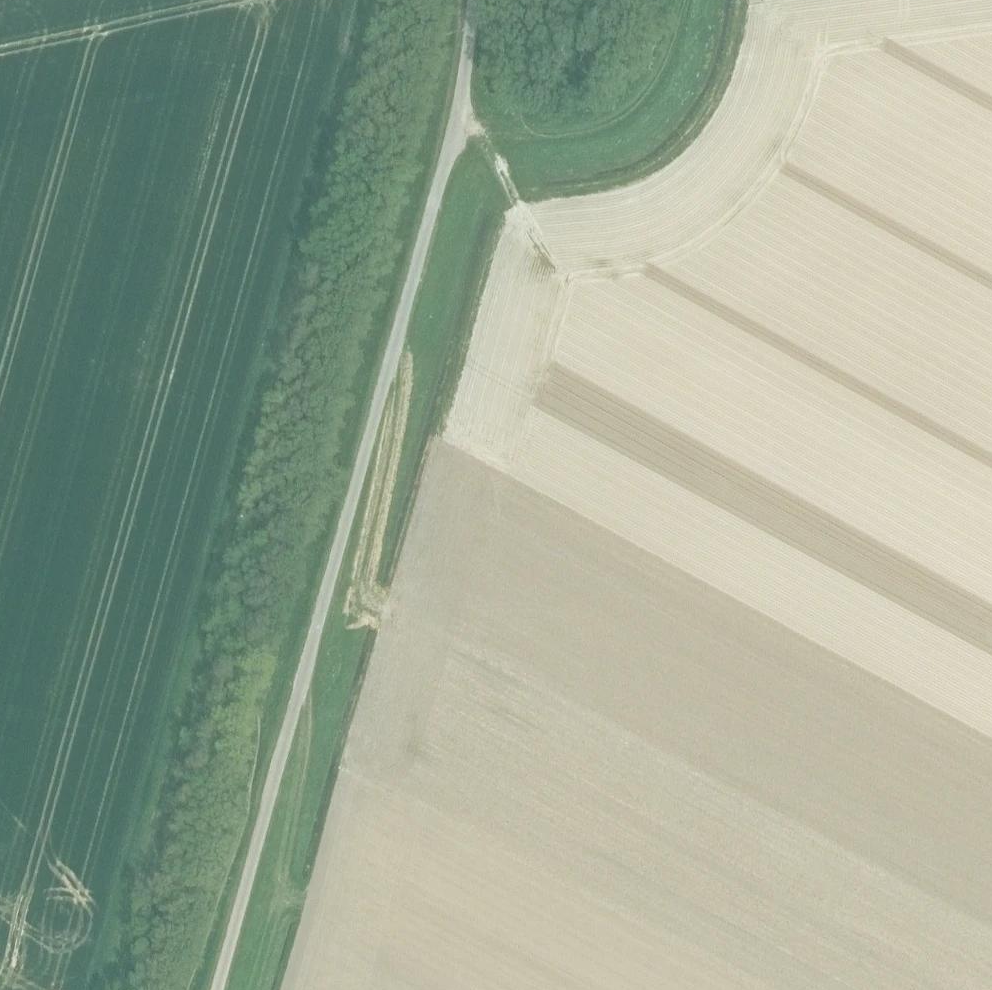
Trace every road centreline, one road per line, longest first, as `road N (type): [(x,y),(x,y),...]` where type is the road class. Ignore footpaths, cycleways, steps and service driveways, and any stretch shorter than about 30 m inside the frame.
road 1 (unclassified): [(218,989),(455,125),(472,0)]
road 2 (track): [(685,0),(670,55),(648,95),(625,115),(584,132),(534,130)]

